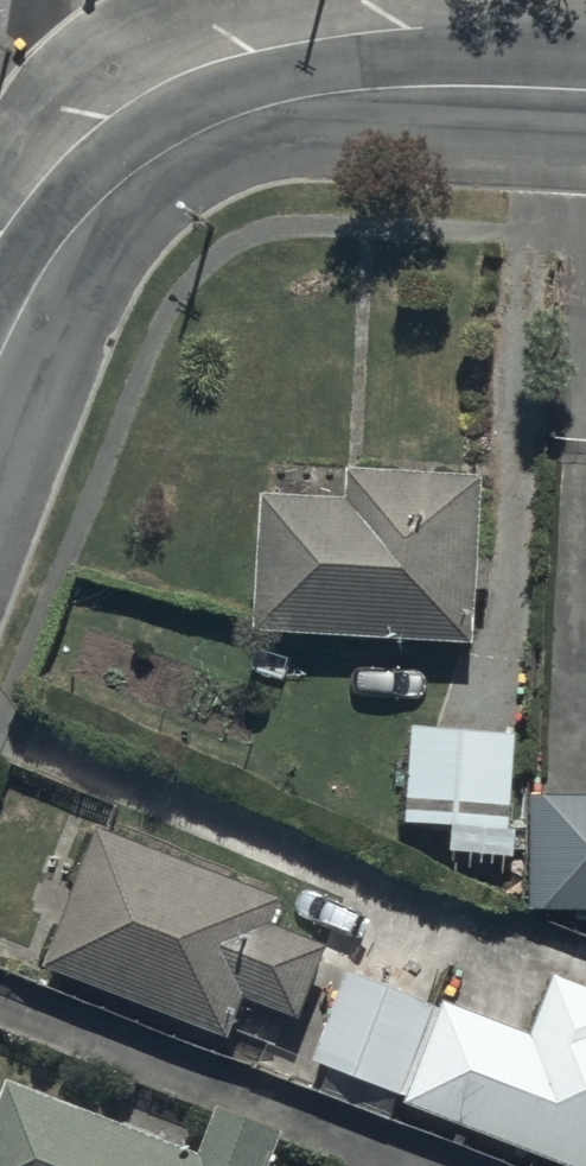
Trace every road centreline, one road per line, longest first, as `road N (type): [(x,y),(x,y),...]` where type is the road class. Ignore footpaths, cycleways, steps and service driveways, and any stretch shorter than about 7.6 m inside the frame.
road 1 (tertiary): [(195,129),(369,86),(585,93)]
road 2 (tertiary): [(0,365),(52,261),(115,184),(195,129)]
road 3 (residential): [(195,129),(189,0)]

